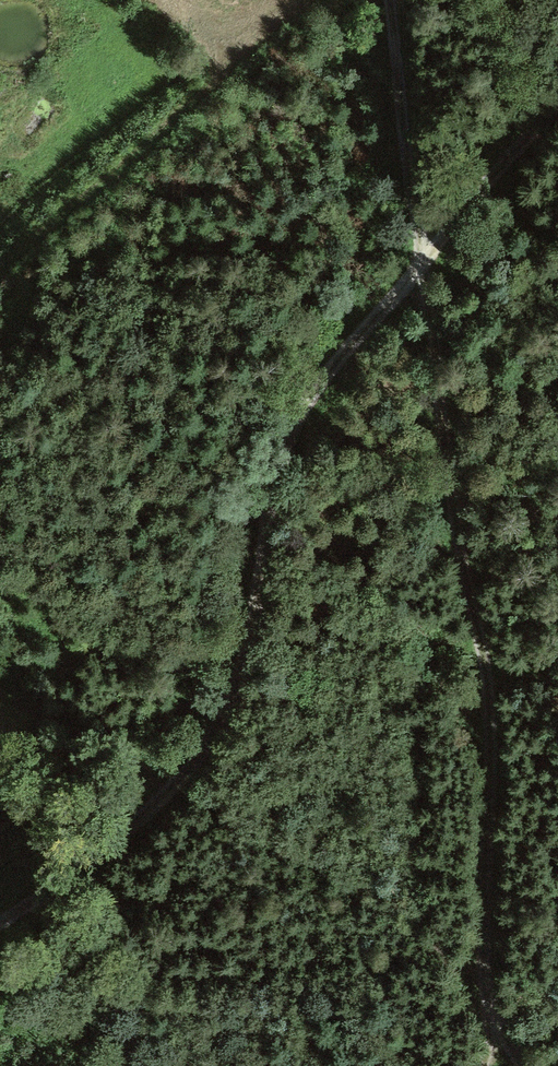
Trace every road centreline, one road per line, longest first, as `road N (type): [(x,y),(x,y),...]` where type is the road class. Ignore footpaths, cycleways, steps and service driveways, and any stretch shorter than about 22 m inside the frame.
road 1 (track): [(521,1065),(499,1030),(480,935),(485,722),(425,256),(382,0)]
road 2 (track): [(0,924),(74,876),(227,714),(270,503),(297,421),(425,256),(557,106)]

